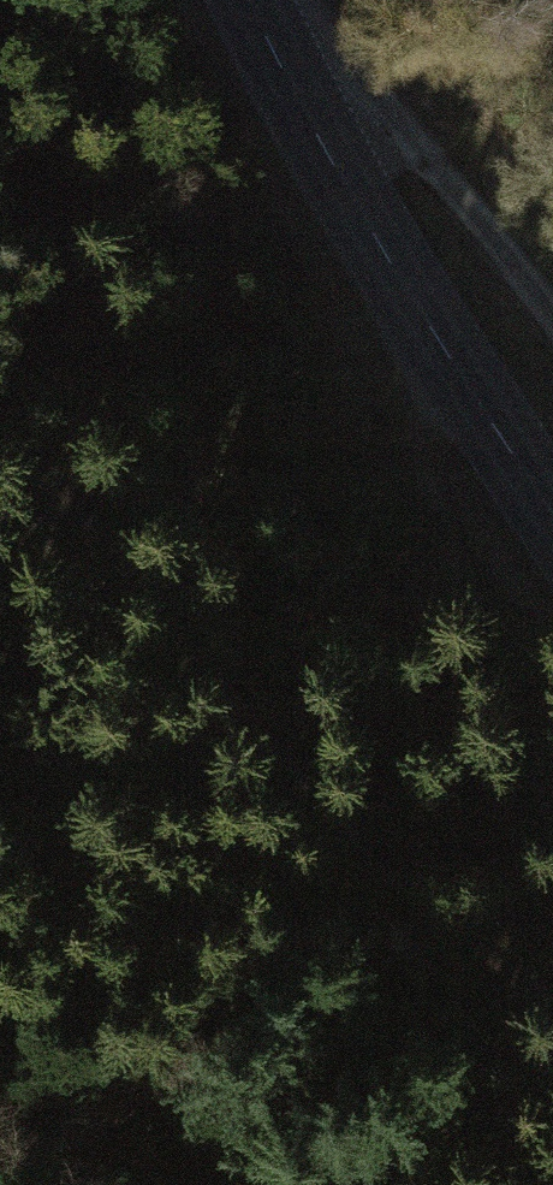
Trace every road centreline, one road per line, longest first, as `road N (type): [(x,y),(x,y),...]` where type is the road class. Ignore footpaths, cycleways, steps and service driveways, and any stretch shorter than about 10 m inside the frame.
road 1 (track): [(552,1004),(503,973),(329,823),(0,438)]
road 2 (tertiary): [(552,529),(388,284),(254,0)]
road 3 (track): [(388,284),(452,557),(552,792)]
road 4 (track): [(552,317),(442,161),(264,21)]

